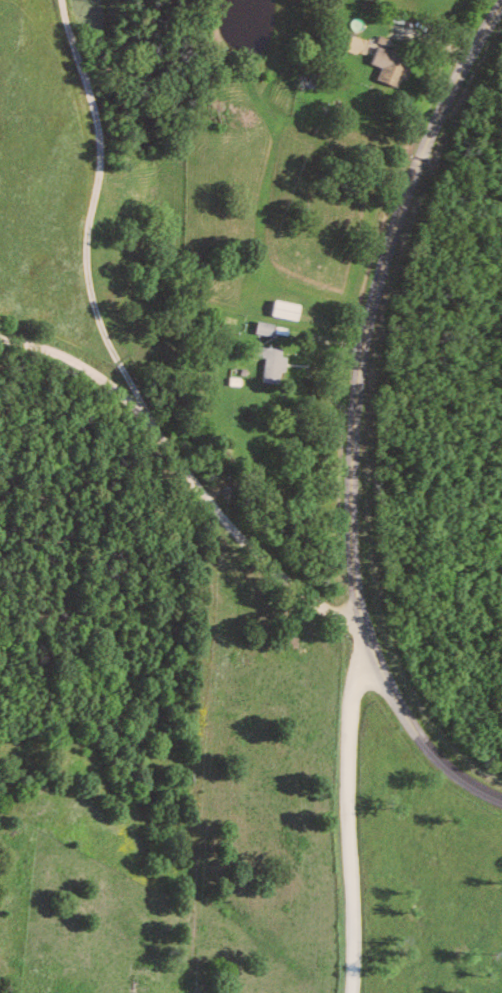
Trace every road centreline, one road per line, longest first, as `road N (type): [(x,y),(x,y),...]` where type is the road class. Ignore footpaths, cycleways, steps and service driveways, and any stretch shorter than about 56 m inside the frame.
road 1 (tertiary): [(501,790),(471,777),(405,710),(375,660),(357,599),(345,475),(362,332),(387,244),(428,132),(467,51),(501,2)]
road 2 (residential): [(0,342),(63,357),(135,399),(248,548),(311,599),(361,618)]
road 3 (residential): [(356,992),(351,741),(358,686),(375,660)]

